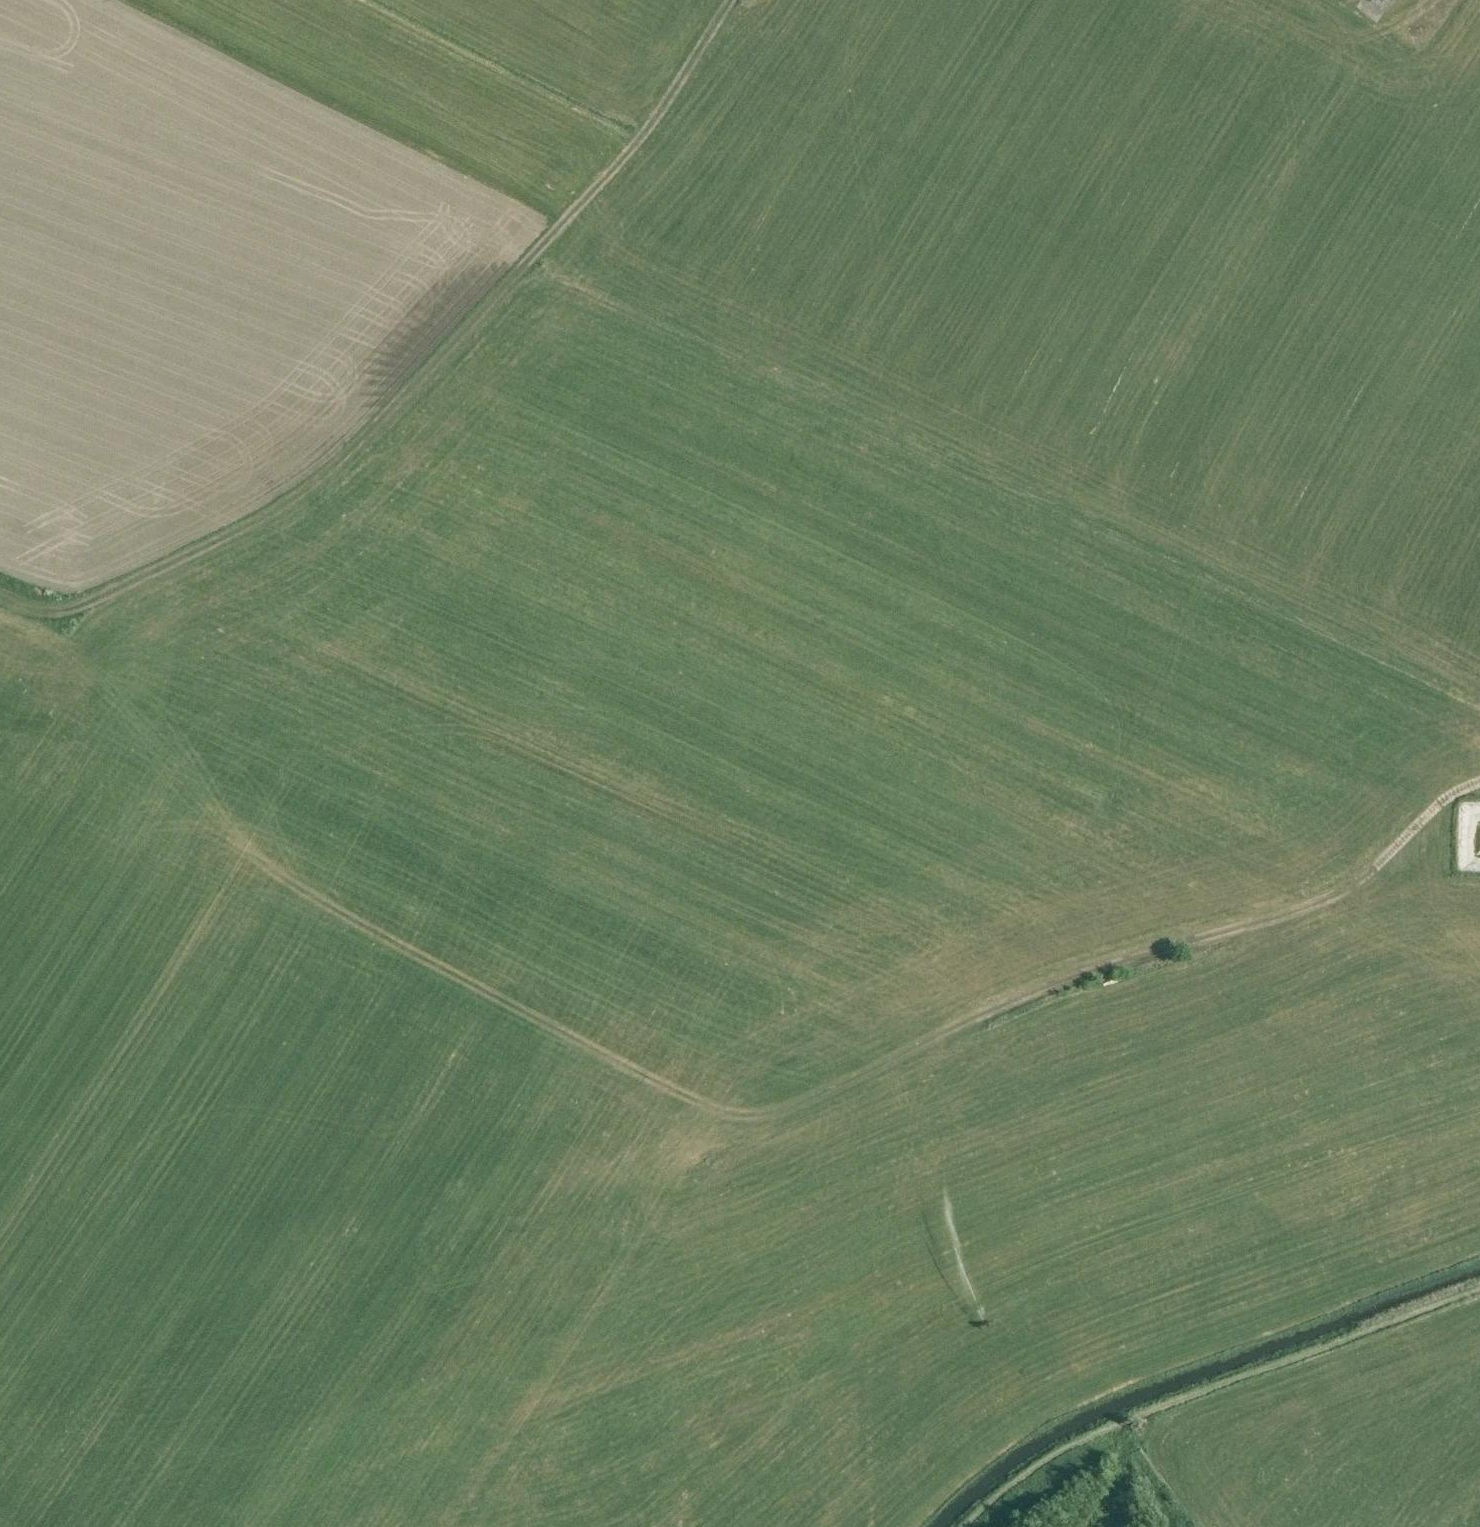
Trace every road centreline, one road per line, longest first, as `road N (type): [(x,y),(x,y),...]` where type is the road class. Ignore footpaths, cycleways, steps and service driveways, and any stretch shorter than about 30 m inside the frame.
road 1 (track): [(736,0),(600,182),(338,462),(243,528),(78,602)]

